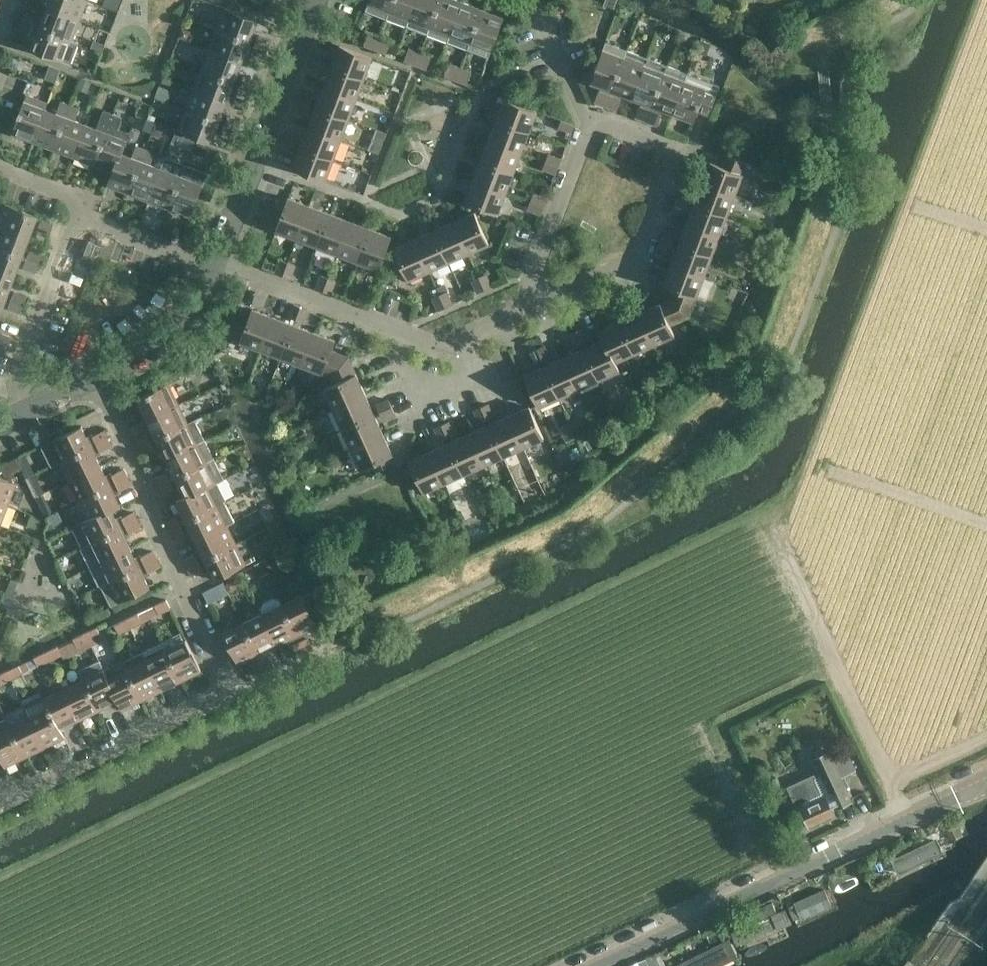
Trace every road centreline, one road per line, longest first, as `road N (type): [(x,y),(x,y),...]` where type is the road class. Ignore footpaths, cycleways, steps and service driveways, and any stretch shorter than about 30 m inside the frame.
road 1 (residential): [(0,794),(5,804),(227,695),(147,518),(152,495),(94,379)]
road 2 (residential): [(593,965),(986,787)]
road 3 (residential): [(218,260),(438,346),(525,311)]
road 4 (residential): [(525,311),(632,269),(674,154),(588,121)]
road 5 (residential): [(218,260),(316,0)]
road 6 (residential): [(25,411),(18,370),(76,218)]
road 7 (residential): [(525,311),(588,121)]
road 8 (residential): [(94,379),(187,323),(218,260)]
road 9 (residential): [(218,260),(192,261),(76,218)]
road 10 (residential): [(588,121),(534,4)]

